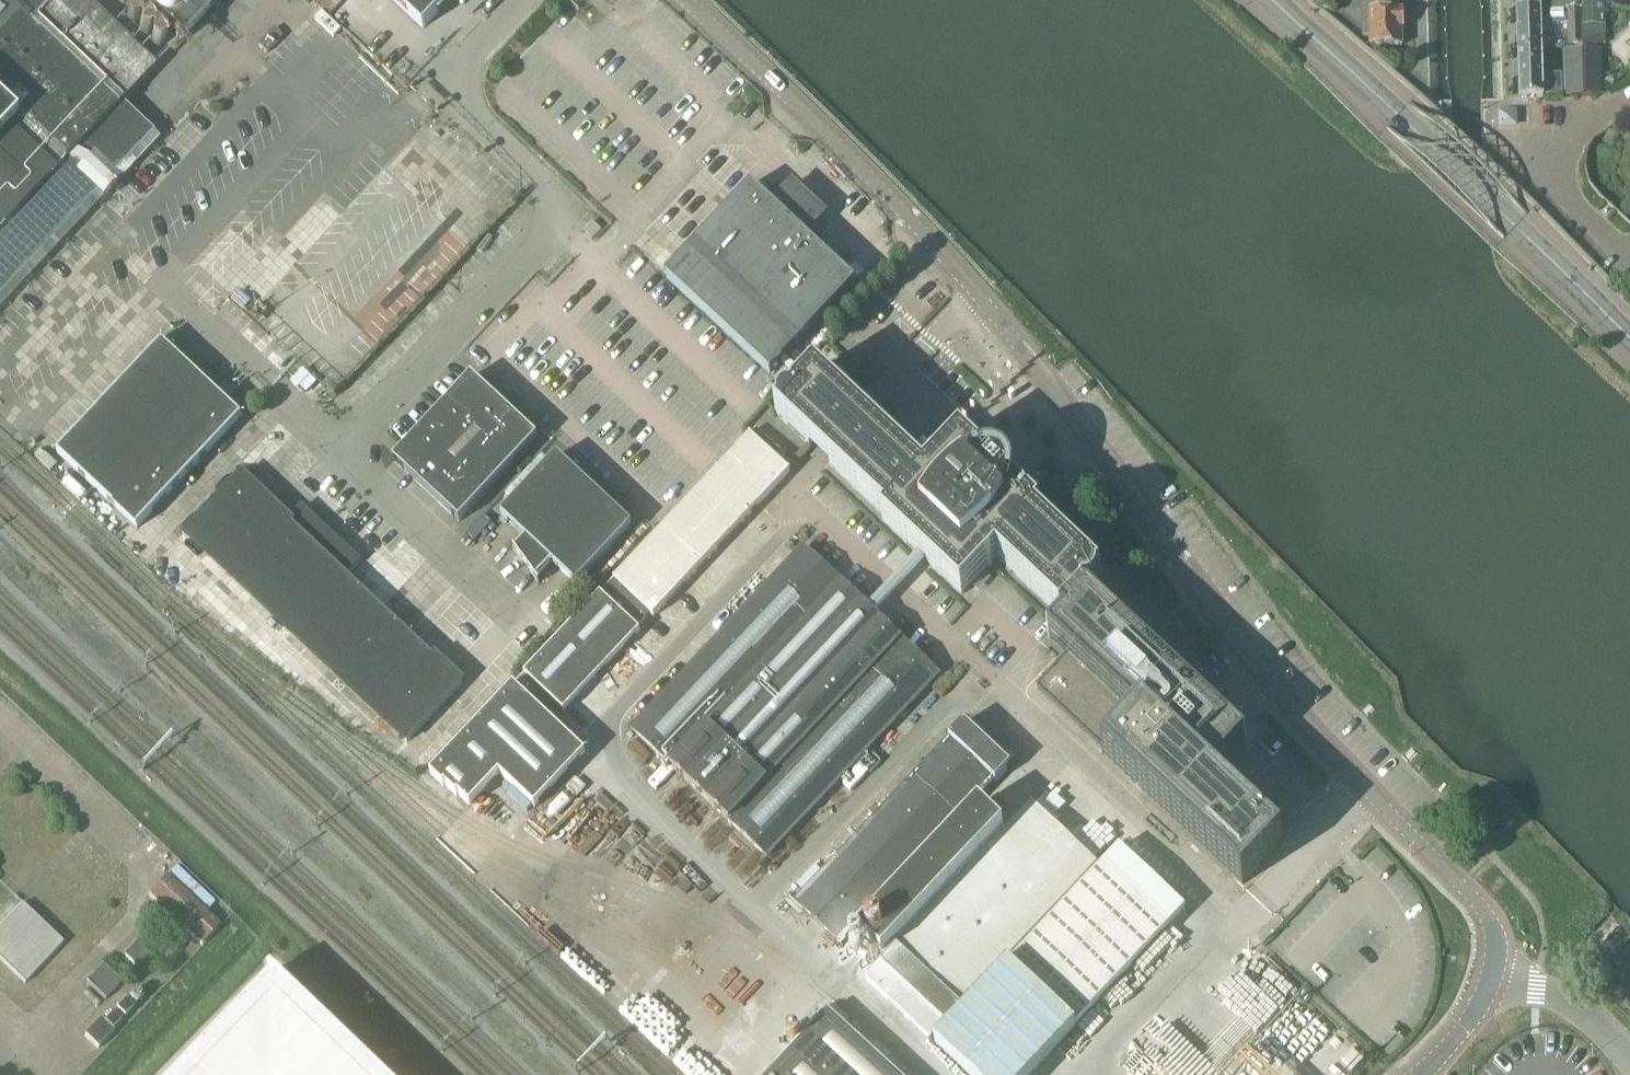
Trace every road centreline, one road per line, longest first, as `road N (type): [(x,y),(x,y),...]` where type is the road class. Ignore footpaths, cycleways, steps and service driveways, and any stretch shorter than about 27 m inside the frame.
road 1 (tertiary): [(1491,979),(1495,931),(1480,906),(1266,679),(1100,447),(976,292),(685,0)]
road 2 (unclassified): [(345,453),(572,215),(437,85),(517,0)]
road 3 (secondary): [(1629,339),(1270,0)]
road 4 (unclassified): [(510,605),(345,453)]
road 5 (residential): [(1629,258),(1563,192),(1568,151),(1629,98)]
road 6 (unclassified): [(161,121),(275,0)]
road 7 (unclassified): [(1629,1061),(1568,1002),(1491,979)]
road 8 (tertiary): [(1418,1074),(1474,1014),(1491,979)]

